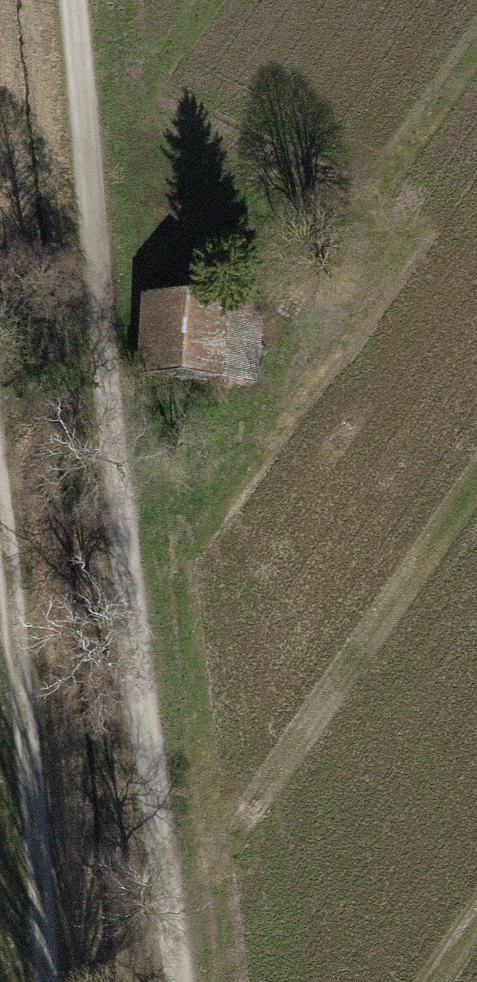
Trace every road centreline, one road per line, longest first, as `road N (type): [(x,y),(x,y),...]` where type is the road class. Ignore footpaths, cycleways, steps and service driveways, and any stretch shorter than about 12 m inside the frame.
road 1 (track): [(70,0),(172,981)]
road 2 (track): [(0,530),(40,981)]

